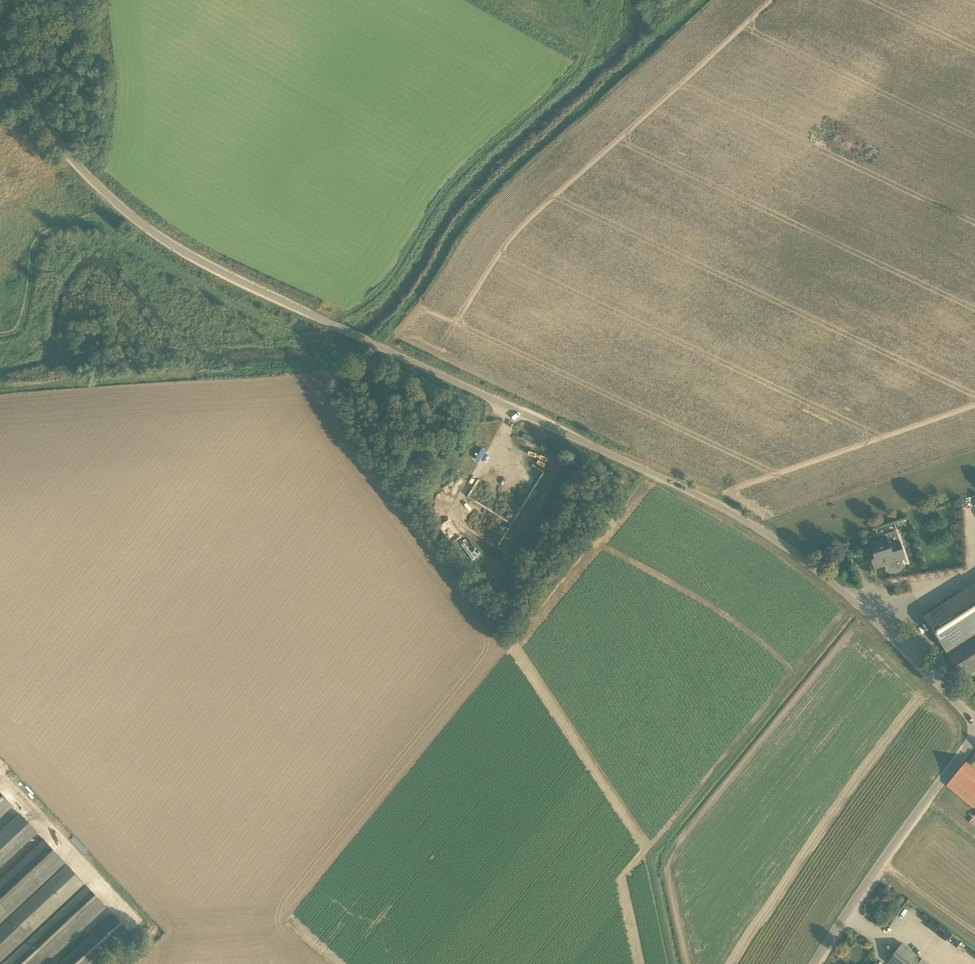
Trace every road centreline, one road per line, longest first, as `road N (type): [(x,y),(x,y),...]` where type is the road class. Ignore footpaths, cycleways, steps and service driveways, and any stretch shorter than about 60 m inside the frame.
road 1 (unclassified): [(974,718),(843,590),(721,506),(151,232),(70,155),(0,55)]
road 2 (unclassified): [(815,963),(974,736)]

